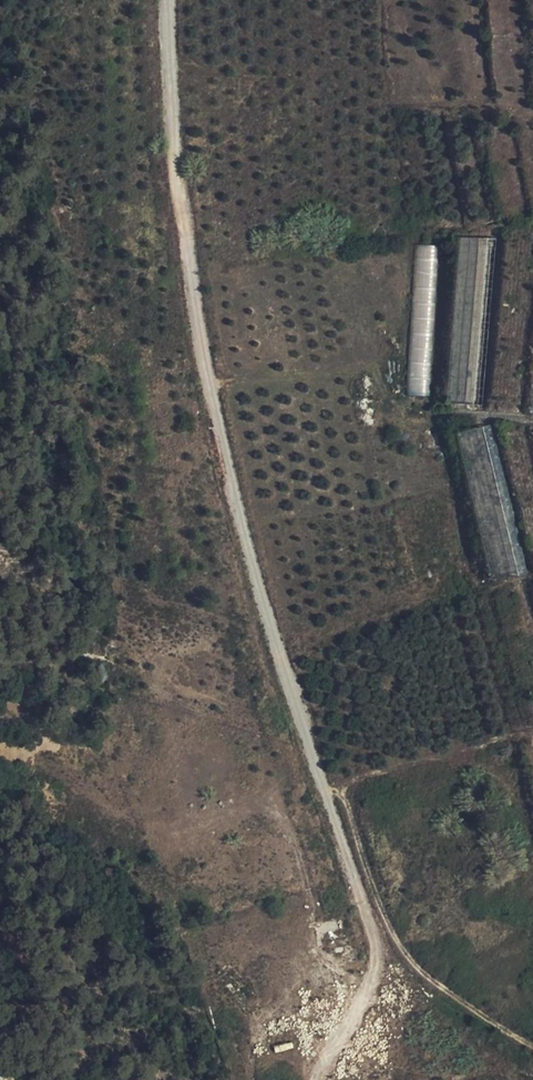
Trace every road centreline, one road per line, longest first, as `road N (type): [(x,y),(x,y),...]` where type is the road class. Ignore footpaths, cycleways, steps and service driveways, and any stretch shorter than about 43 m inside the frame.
road 1 (track): [(169,0),(187,229),(265,611),(398,941),(532,1039)]

